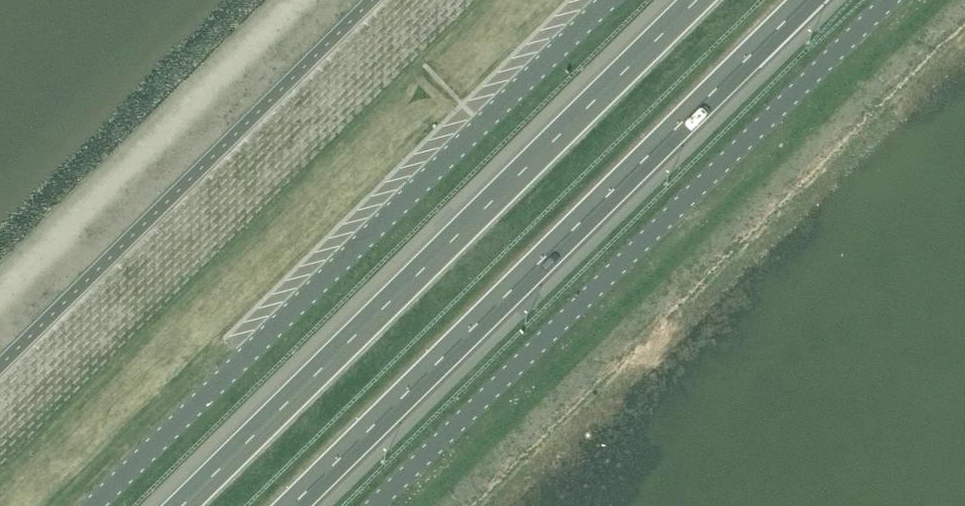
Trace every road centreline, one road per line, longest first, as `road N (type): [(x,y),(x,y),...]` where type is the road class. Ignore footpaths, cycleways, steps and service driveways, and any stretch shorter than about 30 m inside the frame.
road 1 (unclassified): [(90,505),(606,0)]
road 2 (motorway): [(696,0),(181,505)]
road 3 (unclassified): [(373,505),(888,0)]
road 4 (motorway): [(293,505),(805,0)]

